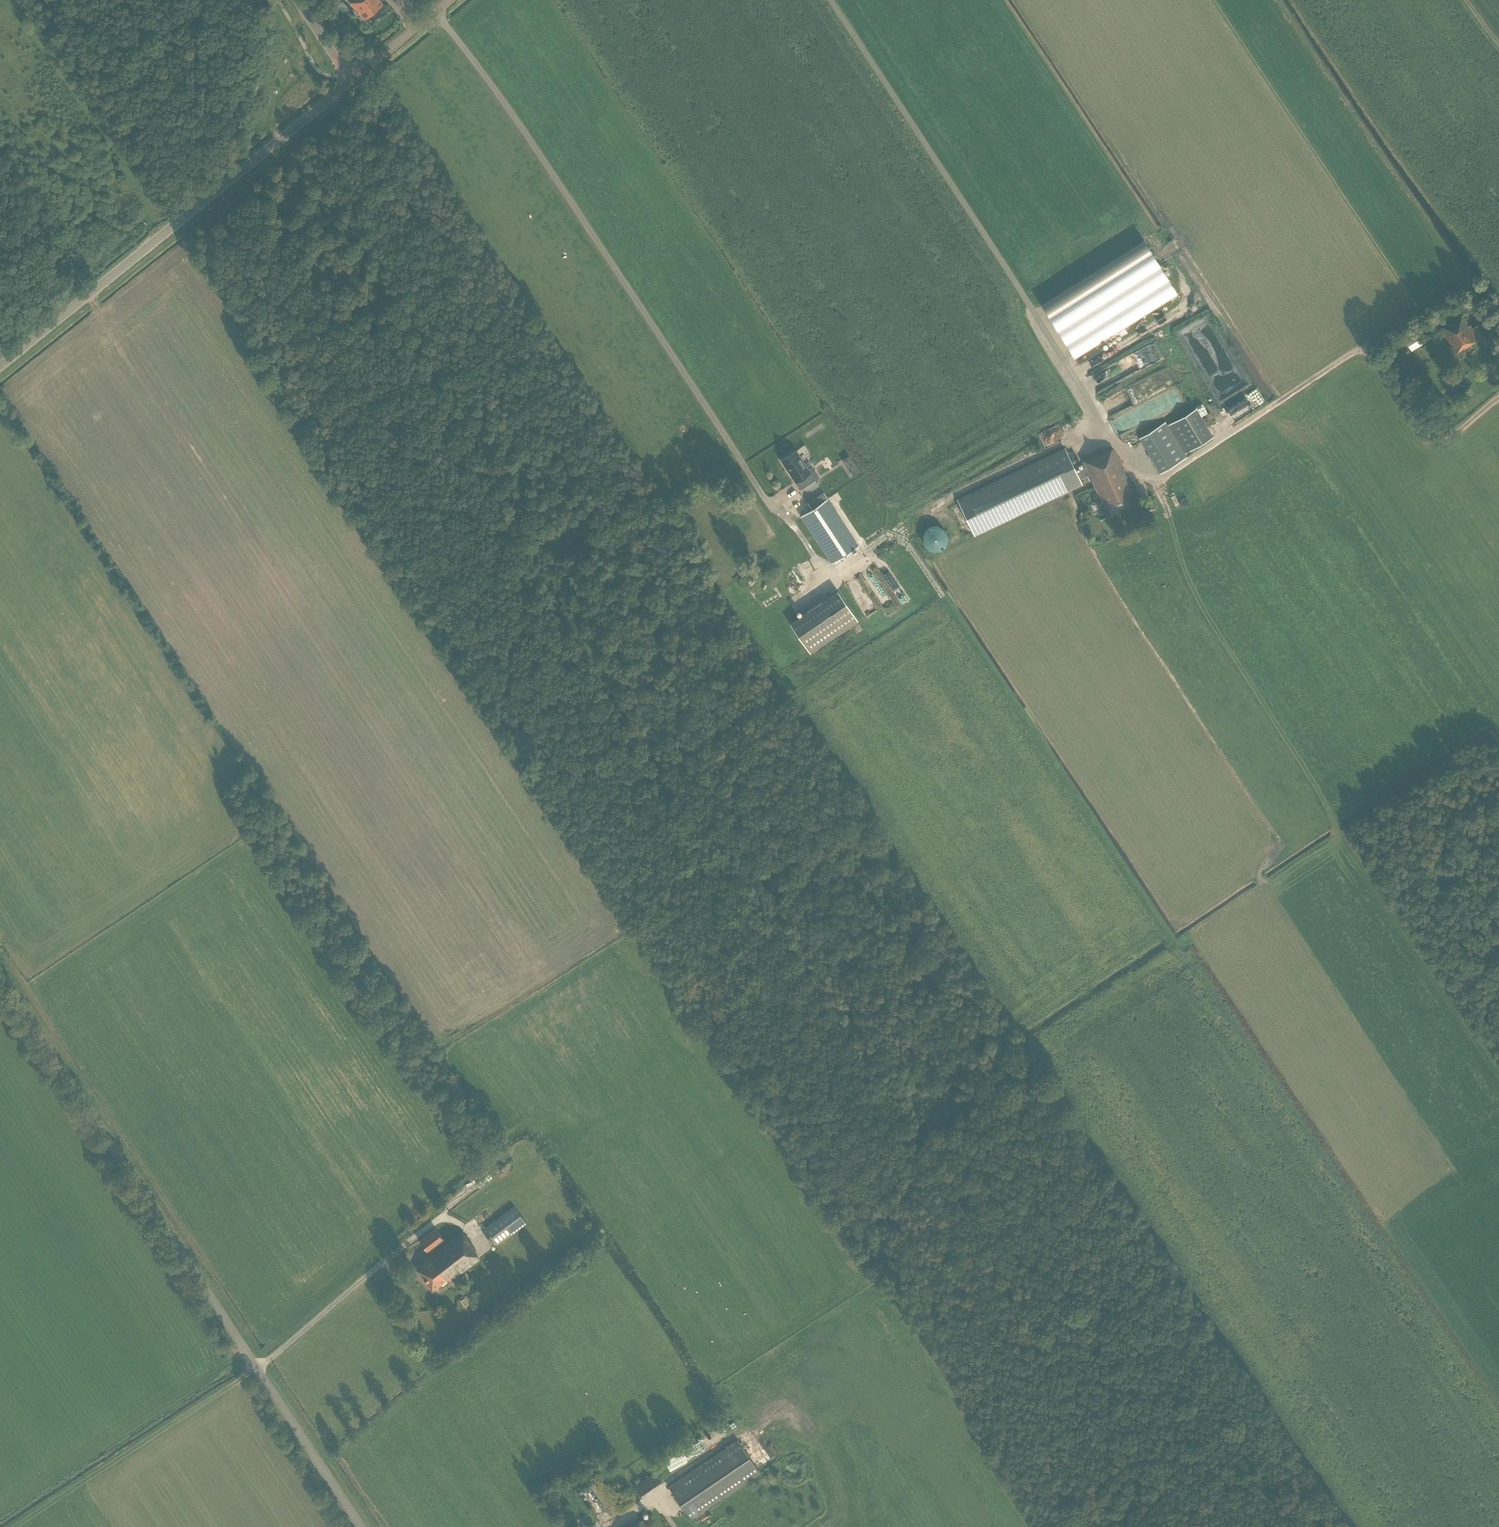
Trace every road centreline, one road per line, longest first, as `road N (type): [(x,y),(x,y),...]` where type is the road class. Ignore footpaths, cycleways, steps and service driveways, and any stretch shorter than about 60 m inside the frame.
road 1 (tertiary): [(361,1526),(0,971)]
road 2 (track): [(778,514),(491,81),(437,14)]
road 3 (track): [(1498,397),(1444,443),(1432,444),(1366,344),(1160,479),(1131,477)]
road 4 (tertiary): [(0,366),(353,81)]
road 5 (tertiary): [(353,81),(453,0)]

